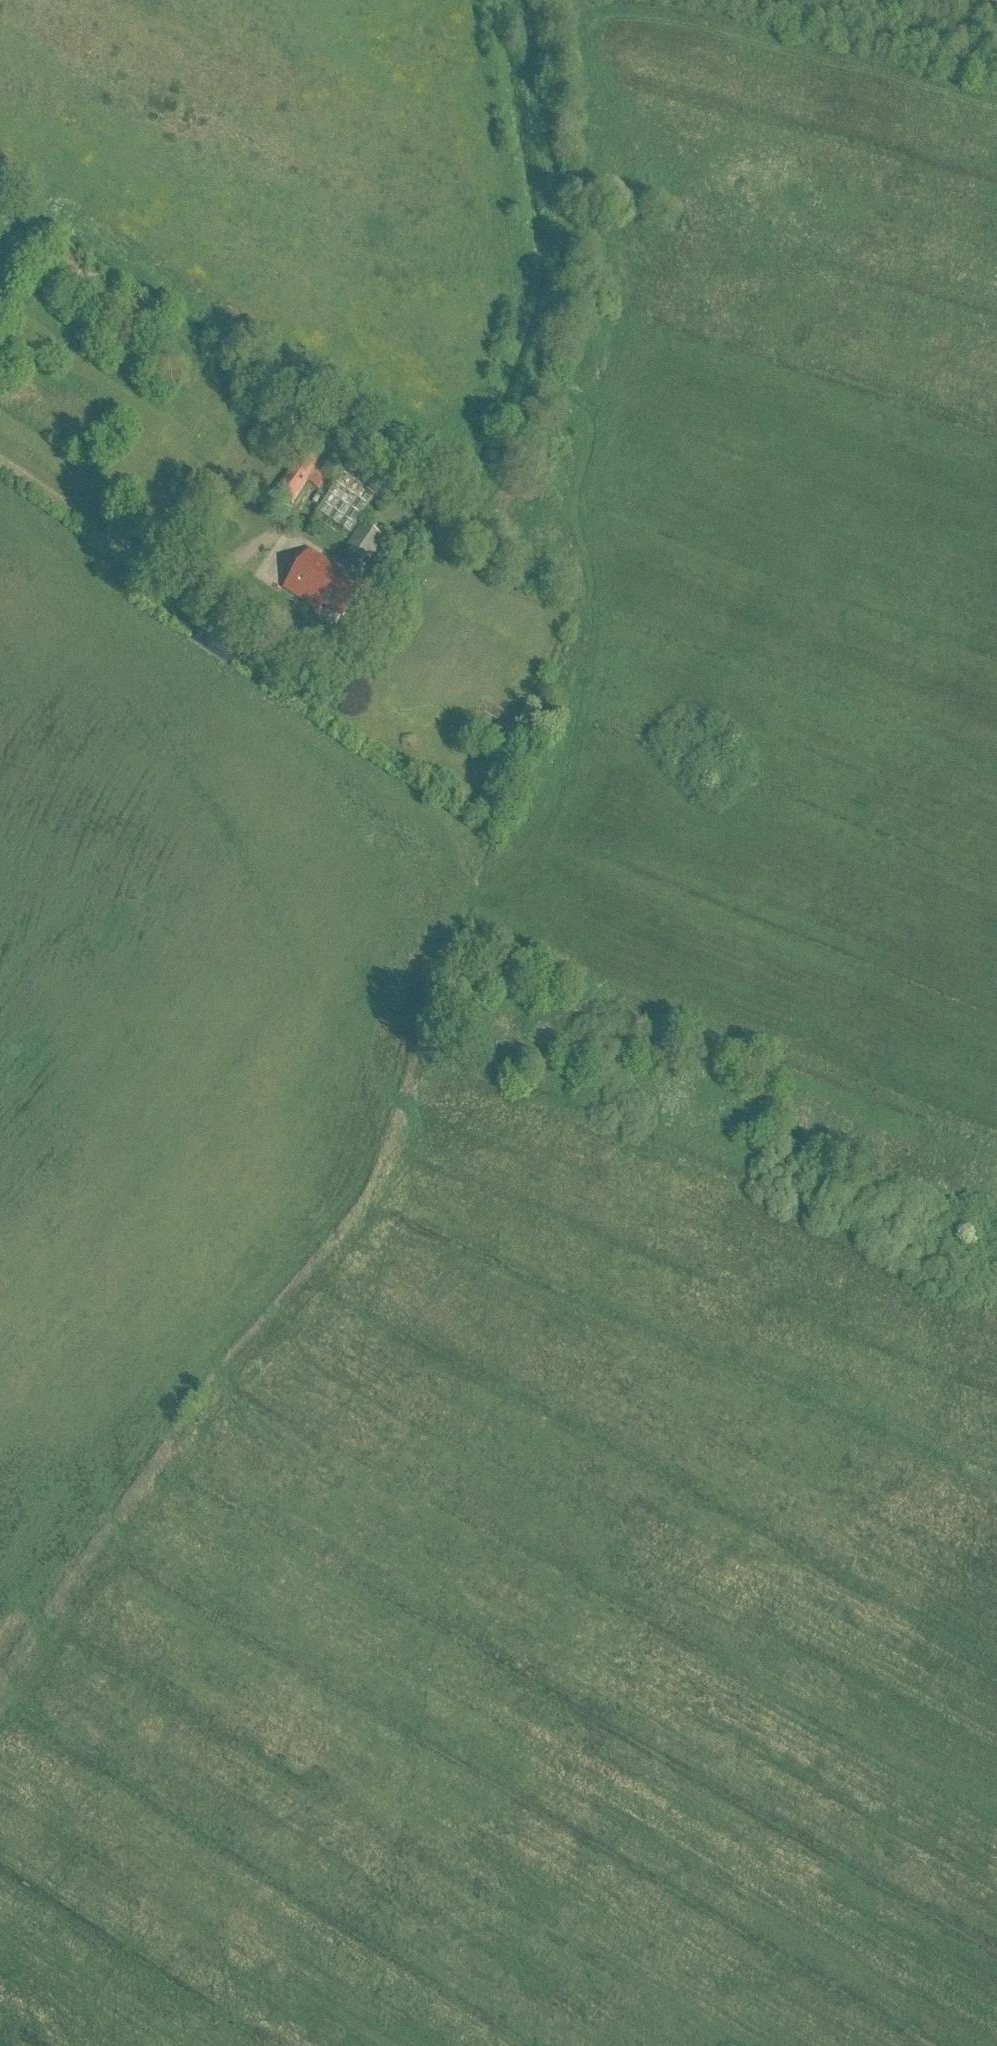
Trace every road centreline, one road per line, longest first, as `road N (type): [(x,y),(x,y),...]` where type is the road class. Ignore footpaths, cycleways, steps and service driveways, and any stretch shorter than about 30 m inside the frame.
road 1 (track): [(524,0),(561,253),(541,380)]
road 2 (track): [(0,464),(160,569)]

